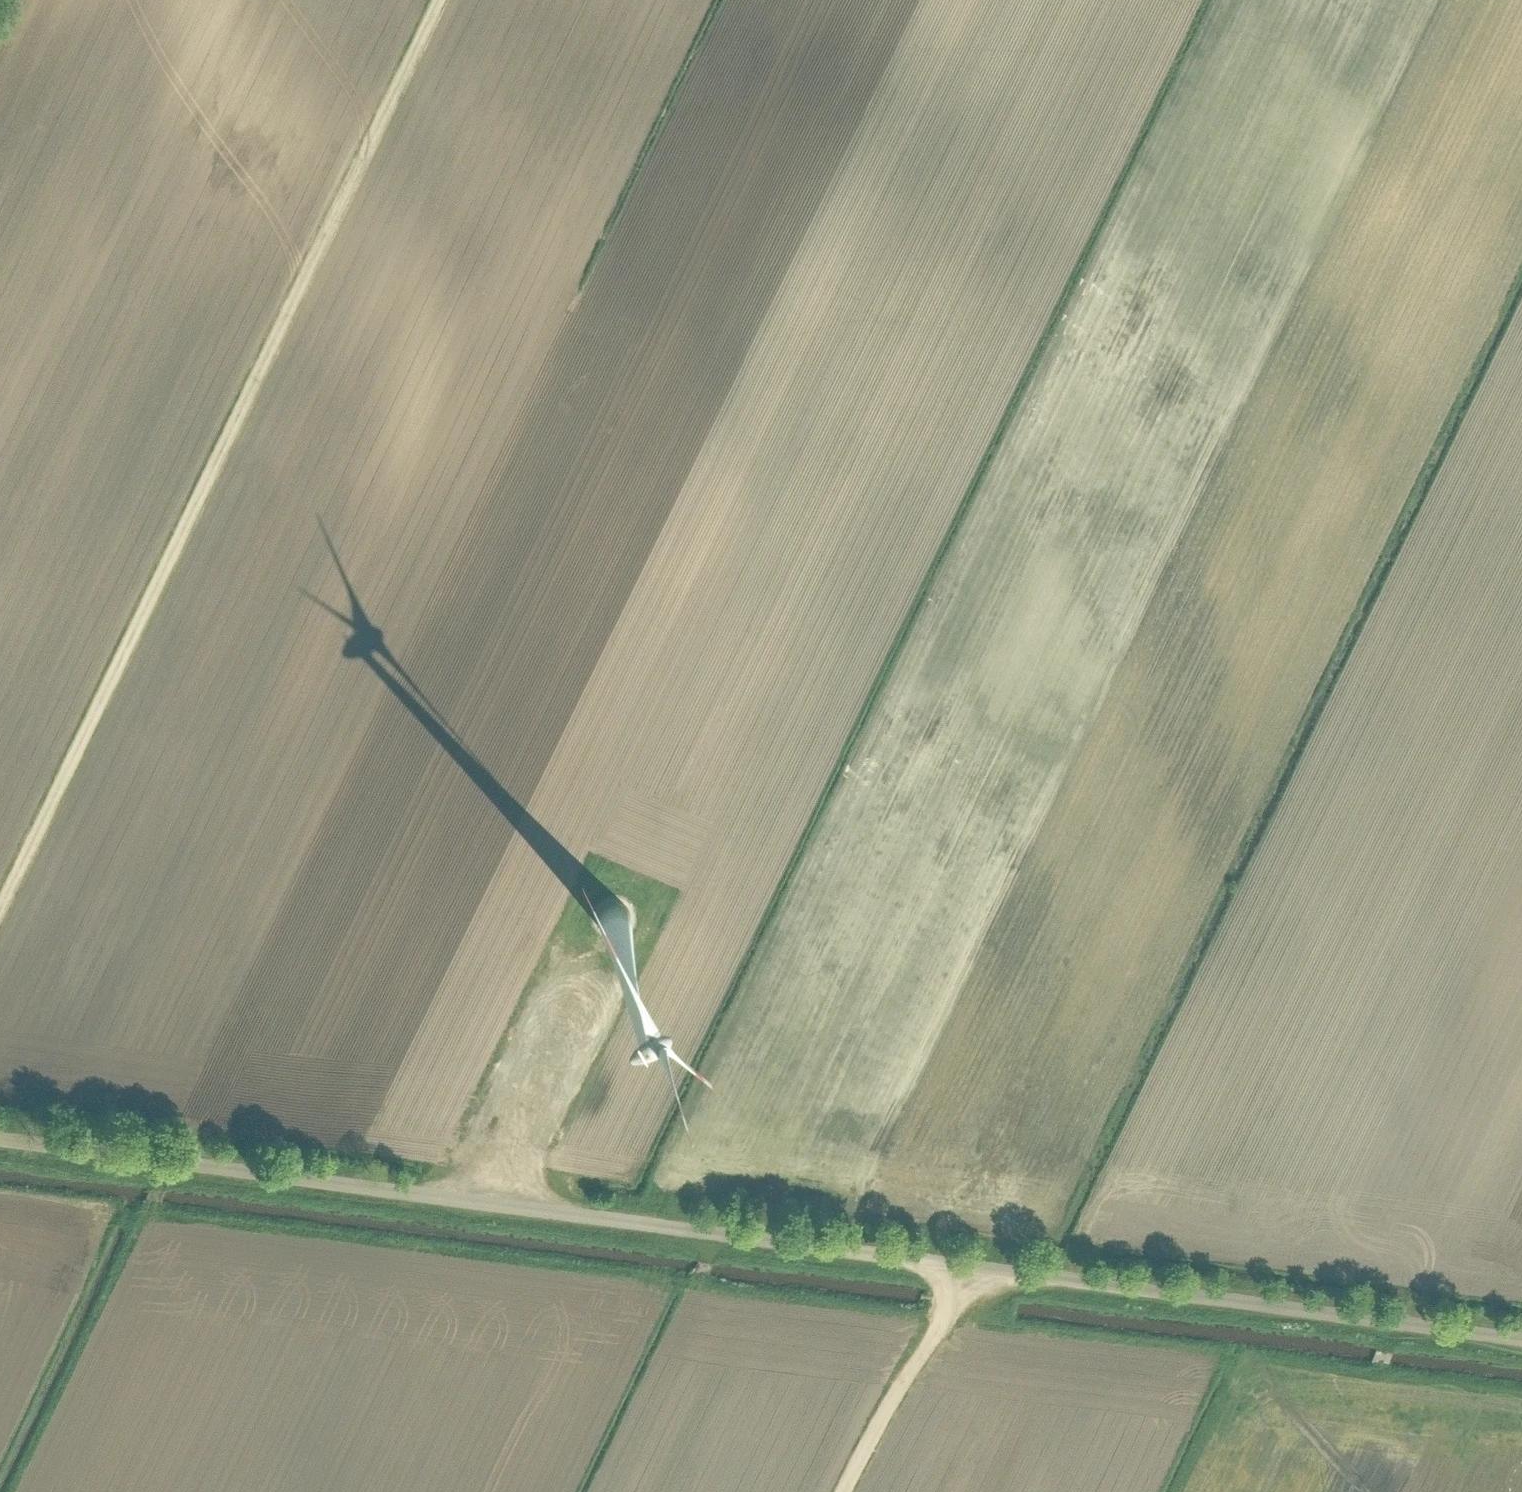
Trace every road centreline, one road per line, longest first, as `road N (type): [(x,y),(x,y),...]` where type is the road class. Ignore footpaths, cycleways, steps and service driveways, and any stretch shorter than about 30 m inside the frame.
road 1 (unclassified): [(0,1132),(1521,1338)]
road 2 (track): [(0,906),(436,0)]
road 3 (track): [(979,1264),(895,1377),(840,1491)]
road 4 (track): [(516,1202),(626,964)]

